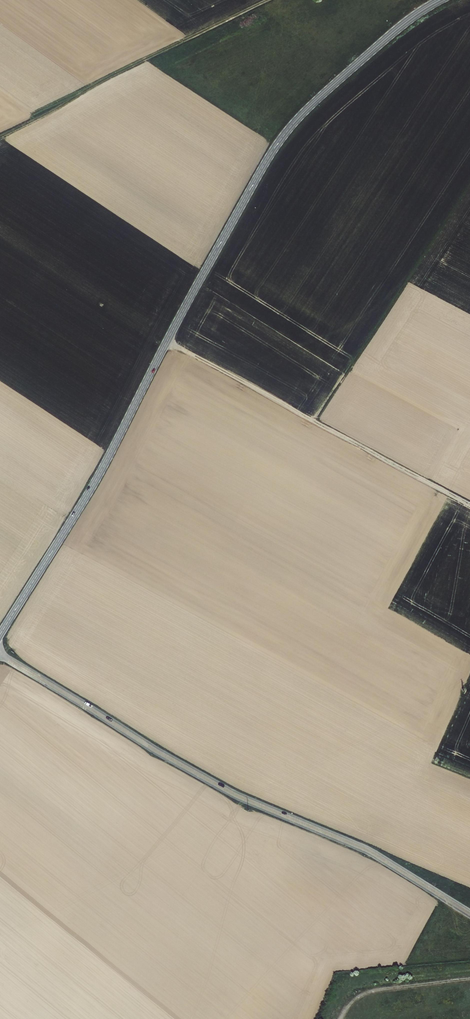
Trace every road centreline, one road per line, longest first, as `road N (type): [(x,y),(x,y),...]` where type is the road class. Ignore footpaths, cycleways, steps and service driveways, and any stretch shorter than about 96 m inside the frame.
road 1 (secondary): [(439,0),(305,111),(273,150),(102,471),(0,636)]
road 2 (unclassified): [(0,652),(237,795),(374,851),(469,911)]
road 3 (track): [(469,504),(168,340)]
road 4 (track): [(267,0),(0,137)]

